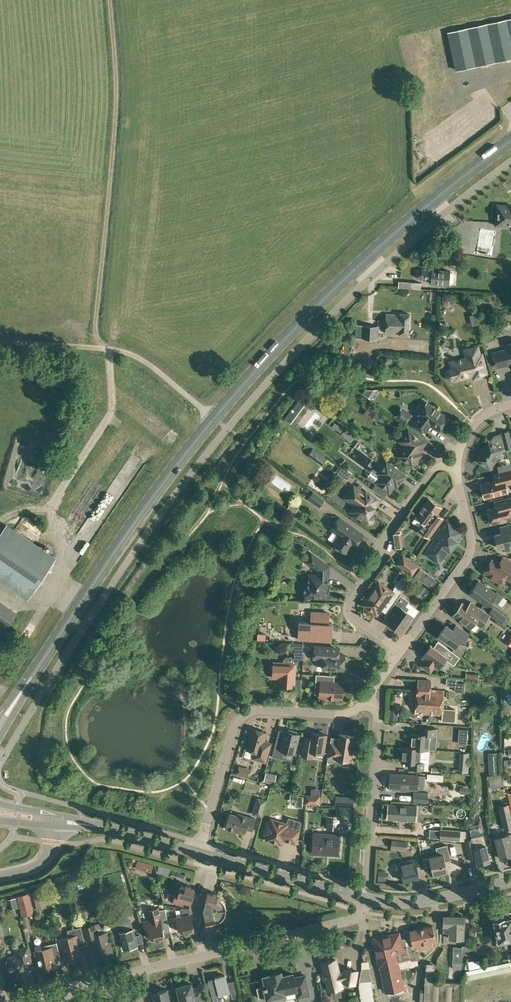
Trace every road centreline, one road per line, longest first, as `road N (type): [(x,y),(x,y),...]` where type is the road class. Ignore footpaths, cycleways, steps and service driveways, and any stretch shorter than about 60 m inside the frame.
road 1 (primary): [(215,418),(387,238),(510,140)]
road 2 (residential): [(371,703),(472,549),(458,481),(464,439),(487,413),(510,404)]
road 3 (track): [(94,348),(117,102),(110,0)]
road 4 (primary): [(16,698),(215,418)]
road 5 (residential): [(57,991),(350,919),(363,899)]
road 6 (residential): [(198,853),(237,723),(246,714),(341,715),(371,703)]
road 7 (unclassified): [(215,418),(129,353),(0,344)]
road 8 (residential): [(365,885),(378,724),(371,703)]
road 9 (tertiary): [(363,899),(198,853)]
road 10 (tertiary): [(363,899),(425,903),(510,882)]

